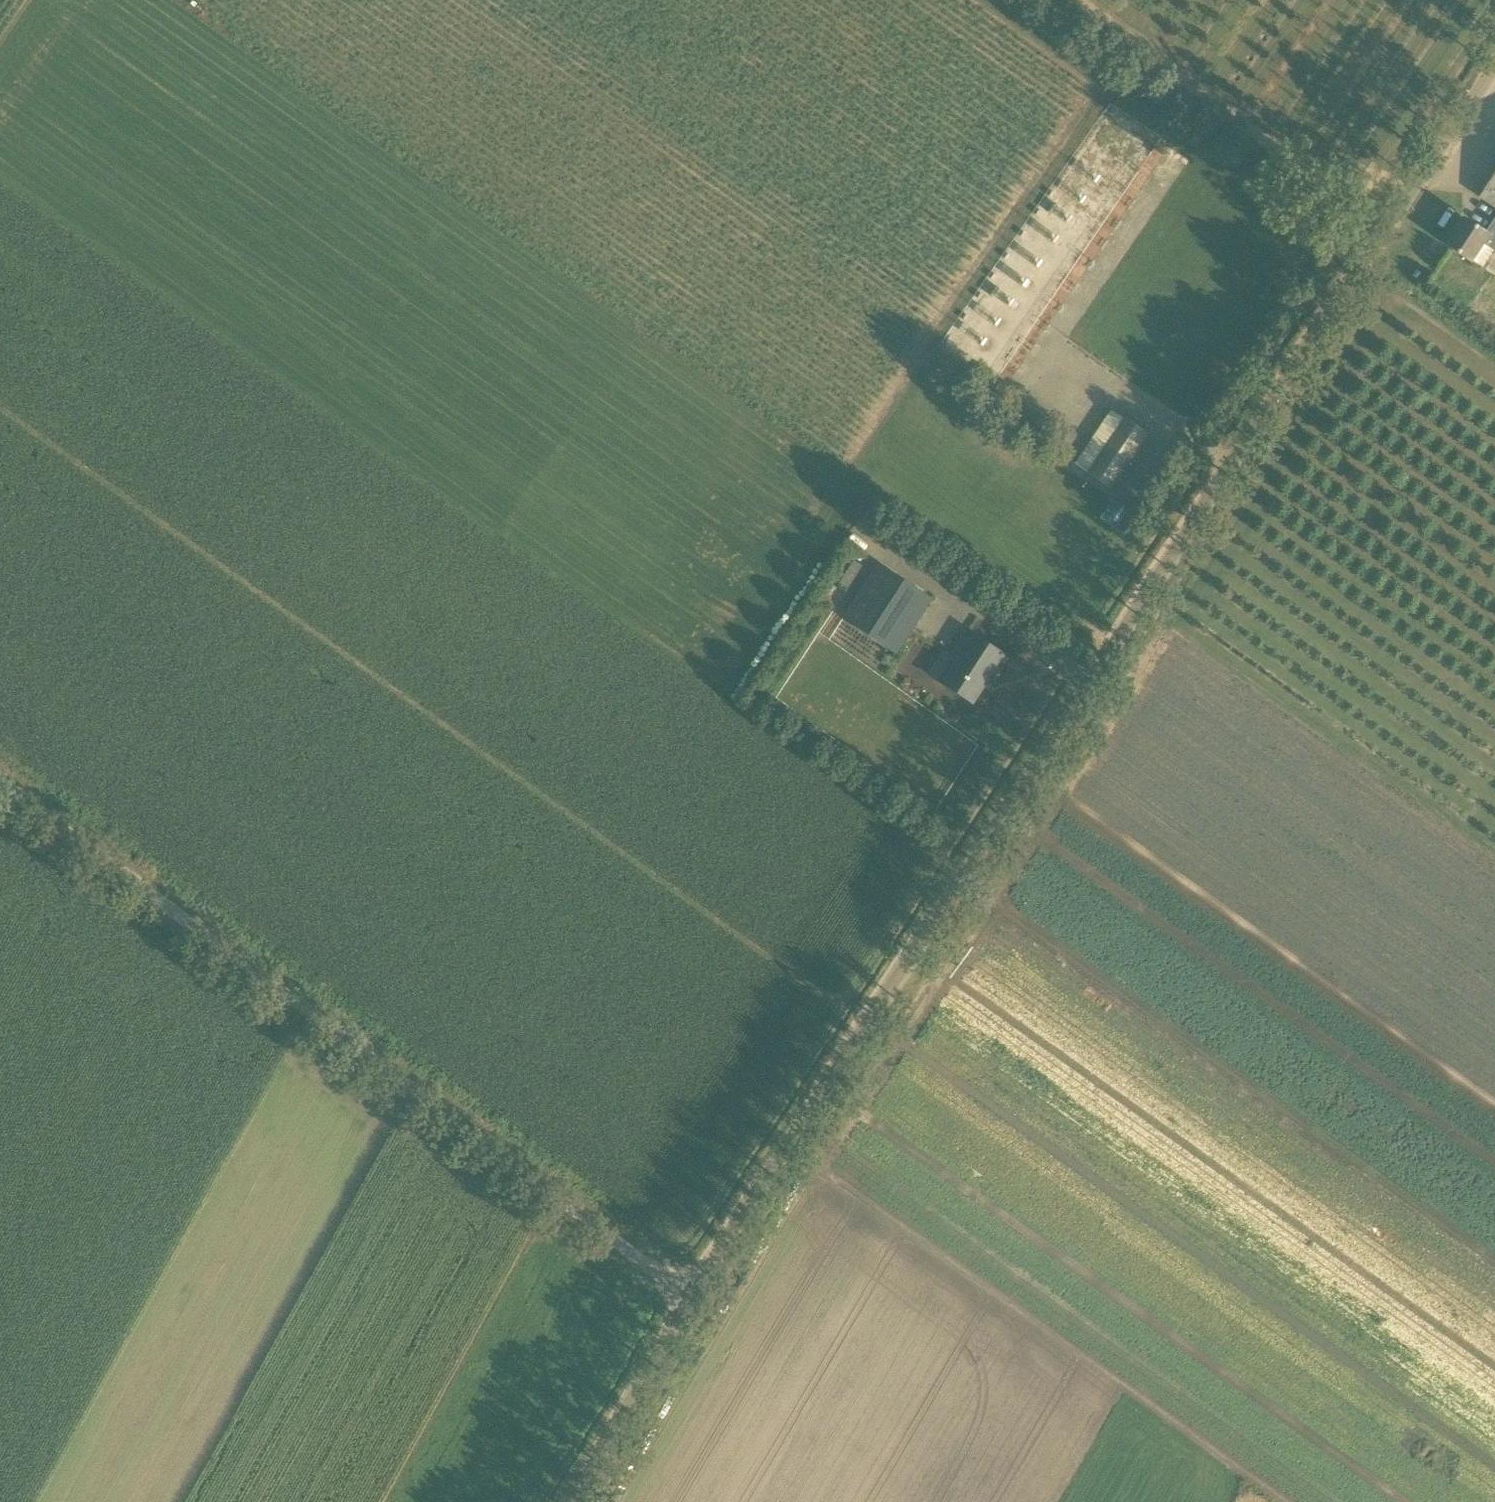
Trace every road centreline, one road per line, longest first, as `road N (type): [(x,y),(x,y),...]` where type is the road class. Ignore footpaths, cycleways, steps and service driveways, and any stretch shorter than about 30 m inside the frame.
road 1 (unclassified): [(690,1296),(1494,72)]
road 2 (unclassified): [(690,1296),(0,799)]
road 3 (unclassified): [(570,1501),(690,1296)]

